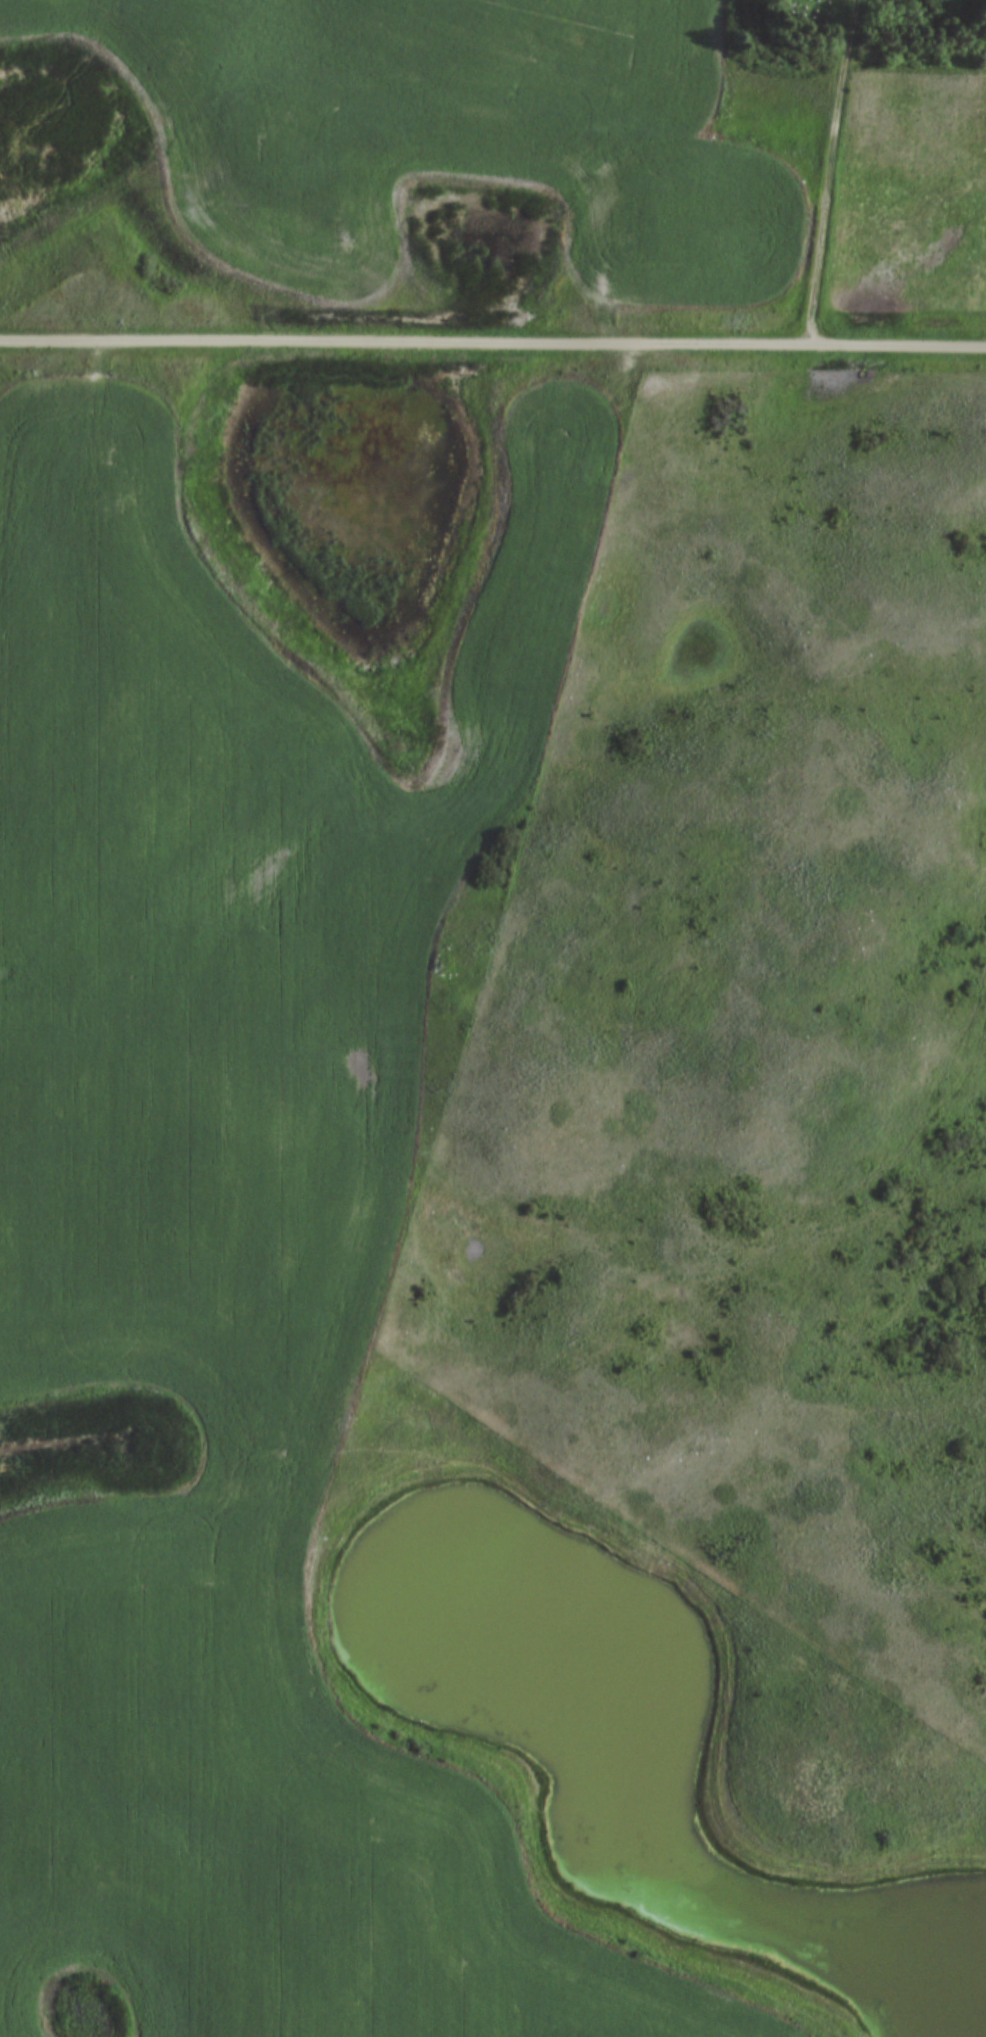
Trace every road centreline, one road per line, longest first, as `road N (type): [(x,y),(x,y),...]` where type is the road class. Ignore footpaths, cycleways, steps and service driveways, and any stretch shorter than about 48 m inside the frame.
road 1 (residential): [(985,347),(0,339)]
road 2 (track): [(811,344),(858,0)]

